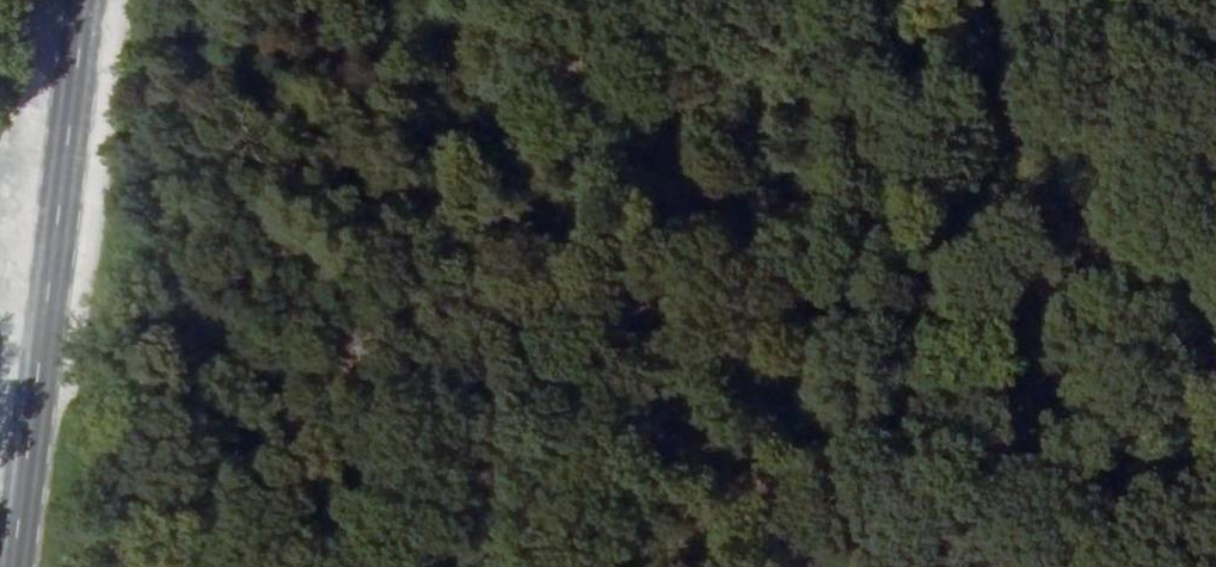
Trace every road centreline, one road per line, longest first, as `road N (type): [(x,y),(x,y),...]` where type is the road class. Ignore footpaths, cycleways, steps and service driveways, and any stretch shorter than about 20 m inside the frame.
road 1 (track): [(501,566),(1185,0)]
road 2 (track): [(1049,0),(1137,566)]
road 3 (primary): [(84,0),(8,566)]

